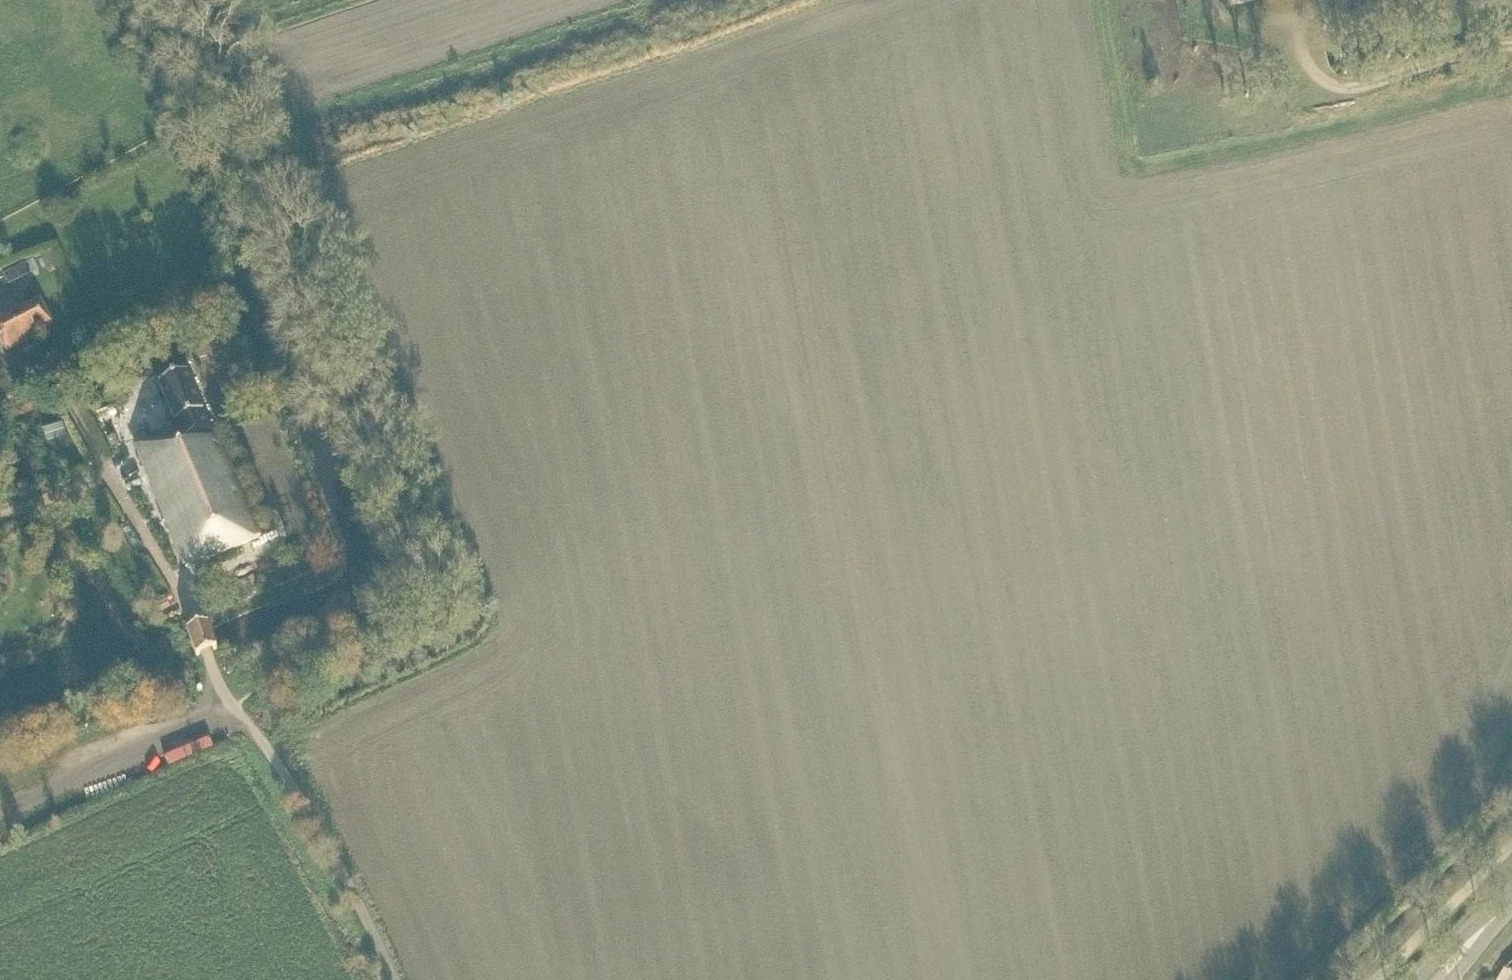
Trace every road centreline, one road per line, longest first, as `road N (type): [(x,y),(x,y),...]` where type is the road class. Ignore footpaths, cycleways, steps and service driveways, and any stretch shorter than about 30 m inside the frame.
road 1 (unclassified): [(392,979),(348,884),(213,671)]
road 2 (track): [(236,708),(0,804)]

